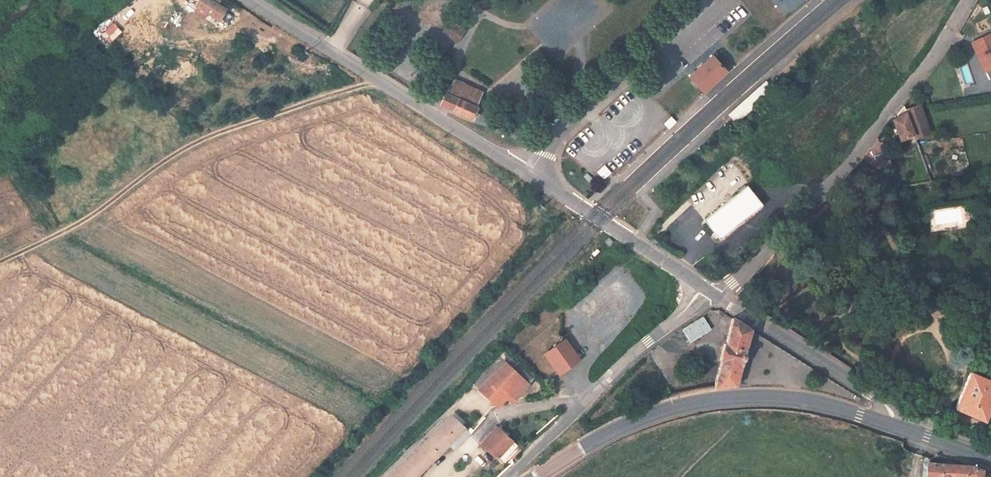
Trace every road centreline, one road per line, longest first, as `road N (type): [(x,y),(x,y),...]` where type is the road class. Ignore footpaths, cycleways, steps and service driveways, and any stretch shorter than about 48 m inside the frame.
road 1 (unclassified): [(966,0),(857,154),(785,233),(713,293)]
road 2 (secondary): [(893,426),(796,399),(716,400),(643,419),(543,476)]
road 3 (tertiary): [(518,168),(254,0)]
road 4 (unclassified): [(511,476),(621,363),(713,293)]
road 5 (unclassified): [(518,168),(693,0)]
road 6 (tertiary): [(713,293),(518,168)]
road 7 (tertiary): [(893,426),(880,399),(713,293)]

